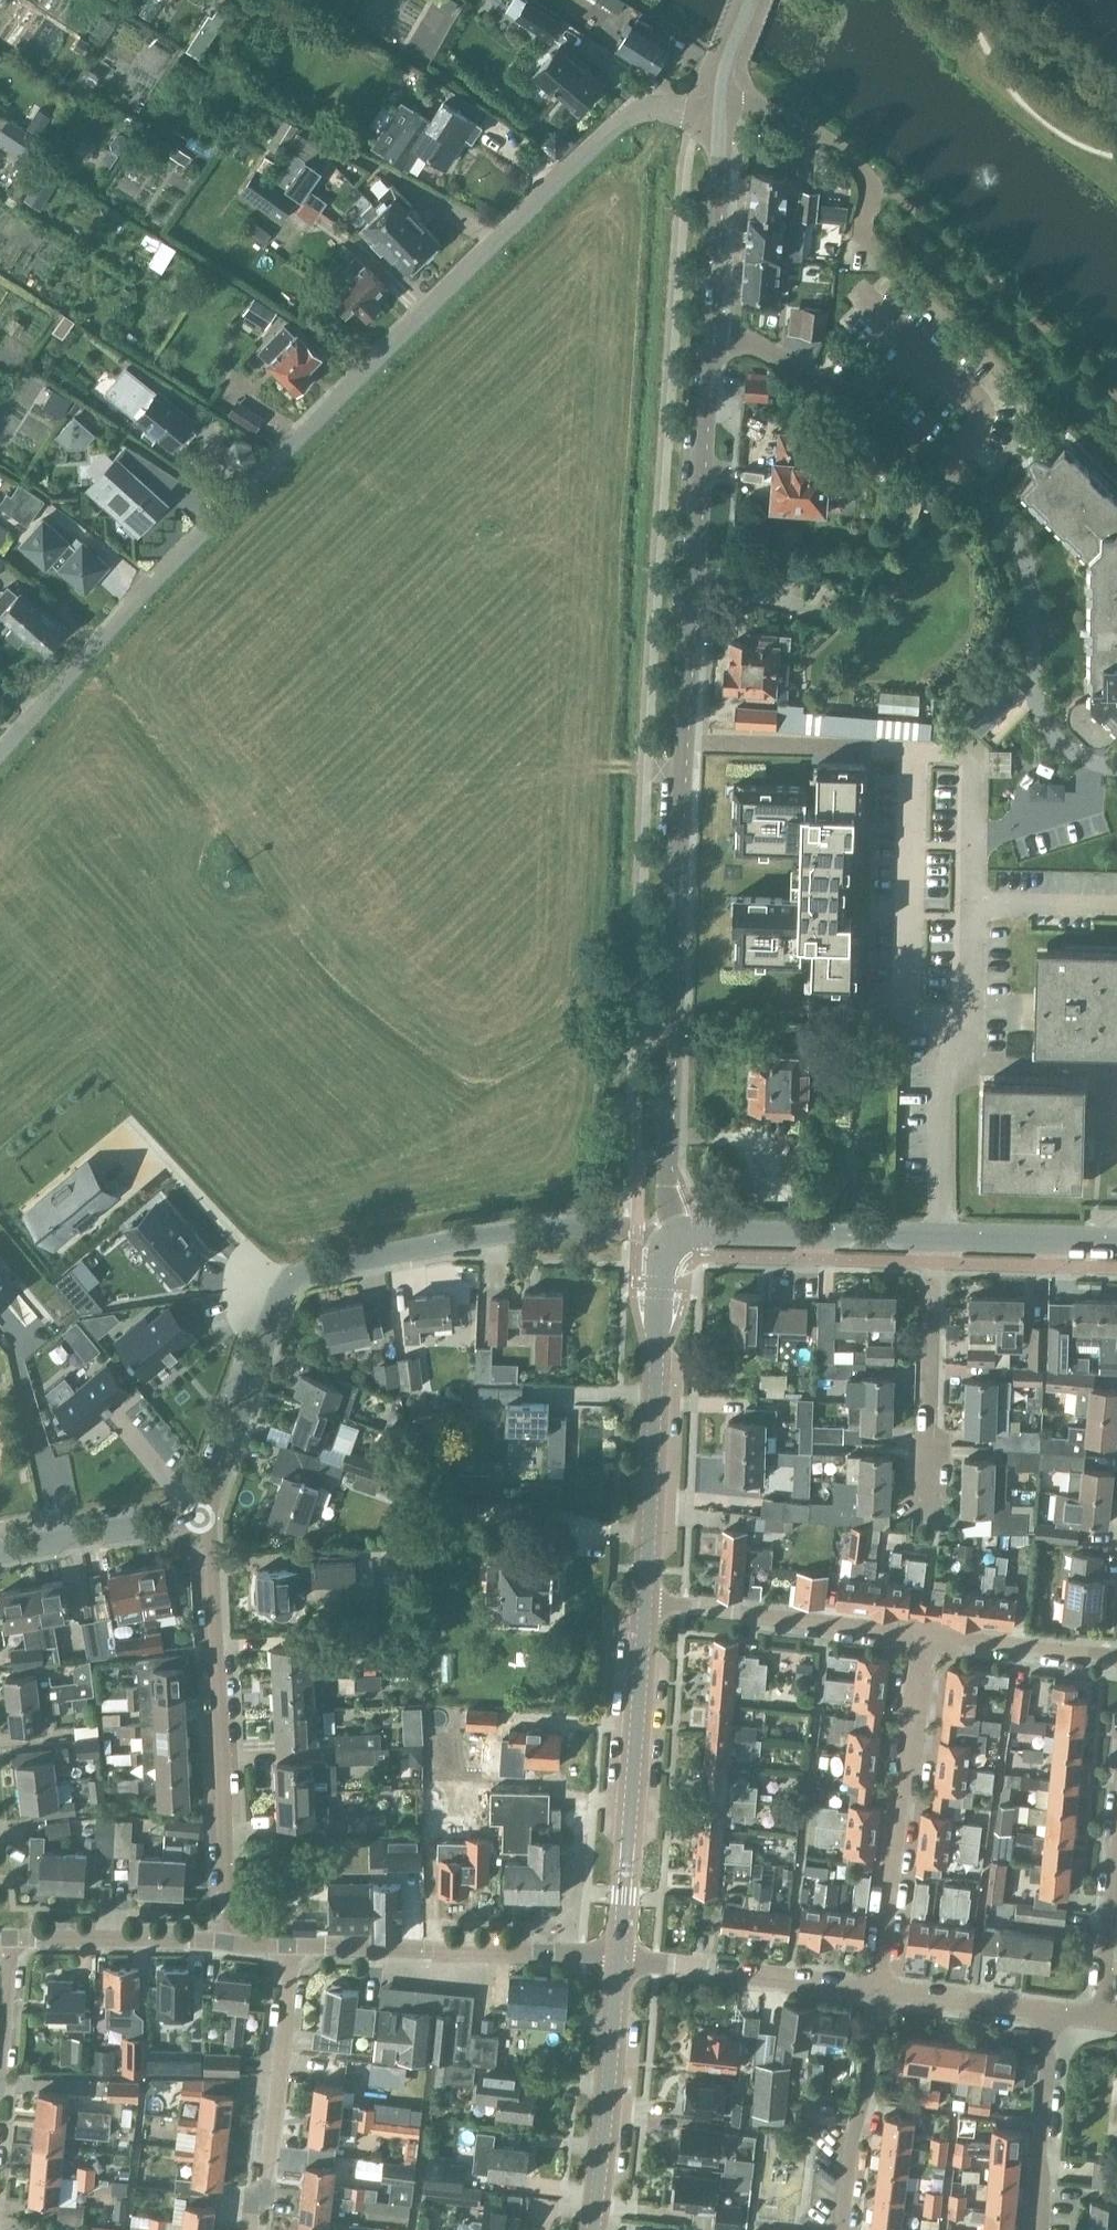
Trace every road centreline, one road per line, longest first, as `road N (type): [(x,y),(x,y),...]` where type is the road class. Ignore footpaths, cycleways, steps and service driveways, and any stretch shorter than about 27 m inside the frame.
road 1 (residential): [(668,1238),(682,744),(719,109)]
road 2 (unclassified): [(0,745),(148,588),(613,127),(645,110),(719,109)]
road 3 (residential): [(207,1513),(275,1302),(291,1279),(320,1266),(543,1229),(637,1227),(668,1238)]
road 4 (residential): [(225,1942),(207,1513)]
road 5 (tertiary): [(668,1238),(660,1257),(647,1604)]
road 6 (residential): [(881,1991),(923,1638)]
road 7 (tertiary): [(647,1604),(617,1957)]
road 8 (residential): [(291,1947),(617,1957)]
road 9 (residential): [(257,2229),(291,1947)]
road 10 (residential): [(923,1638),(647,1604)]
road 11 (tertiary): [(617,1957),(594,2229)]
road 12 (residential): [(881,1991),(617,1957)]
road 13 (tertiary): [(668,1238),(694,1231),(931,1238)]
road 14 (residential): [(928,1500),(931,1238)]
road 15 (residential): [(851,2229),(881,1991)]
road 16 (residential): [(1032,2229),(1049,2014)]
road 17 (residential): [(12,1939),(225,1942)]
road 18 (residential): [(0,1551),(207,1513)]
road 19 (residential): [(1116,1662),(923,1638)]
road 20 (tertiary): [(931,1238),(1116,1244)]
road 21 (residential): [(868,183),(830,141),(775,115),(719,109)]
road 22 (residential): [(1049,2014),(881,1991)]
road 23 (residential): [(0,2076),(12,1939)]
road 24 (residential): [(1105,2021),(1116,1897)]

